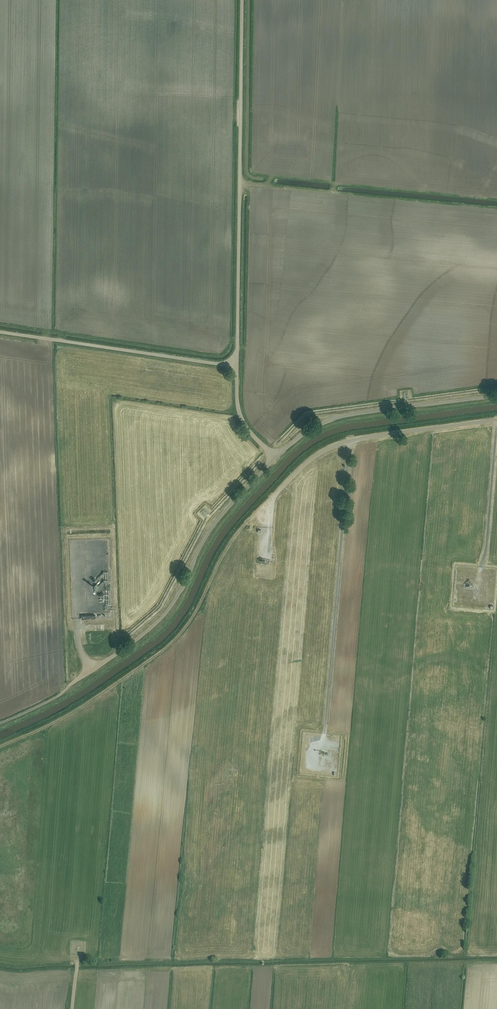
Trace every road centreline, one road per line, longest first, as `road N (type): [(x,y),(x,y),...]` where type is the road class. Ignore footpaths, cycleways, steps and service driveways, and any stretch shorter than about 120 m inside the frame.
road 1 (unclassified): [(237,366),(242,0)]
road 2 (unclassified): [(75,682),(163,617),(212,528),(274,458)]
road 3 (track): [(350,440),(325,734)]
road 4 (unclassified): [(237,366),(0,332)]
road 5 (unclassified): [(274,458),(336,418),(496,395)]
road 6 (track): [(496,423),(486,553)]

